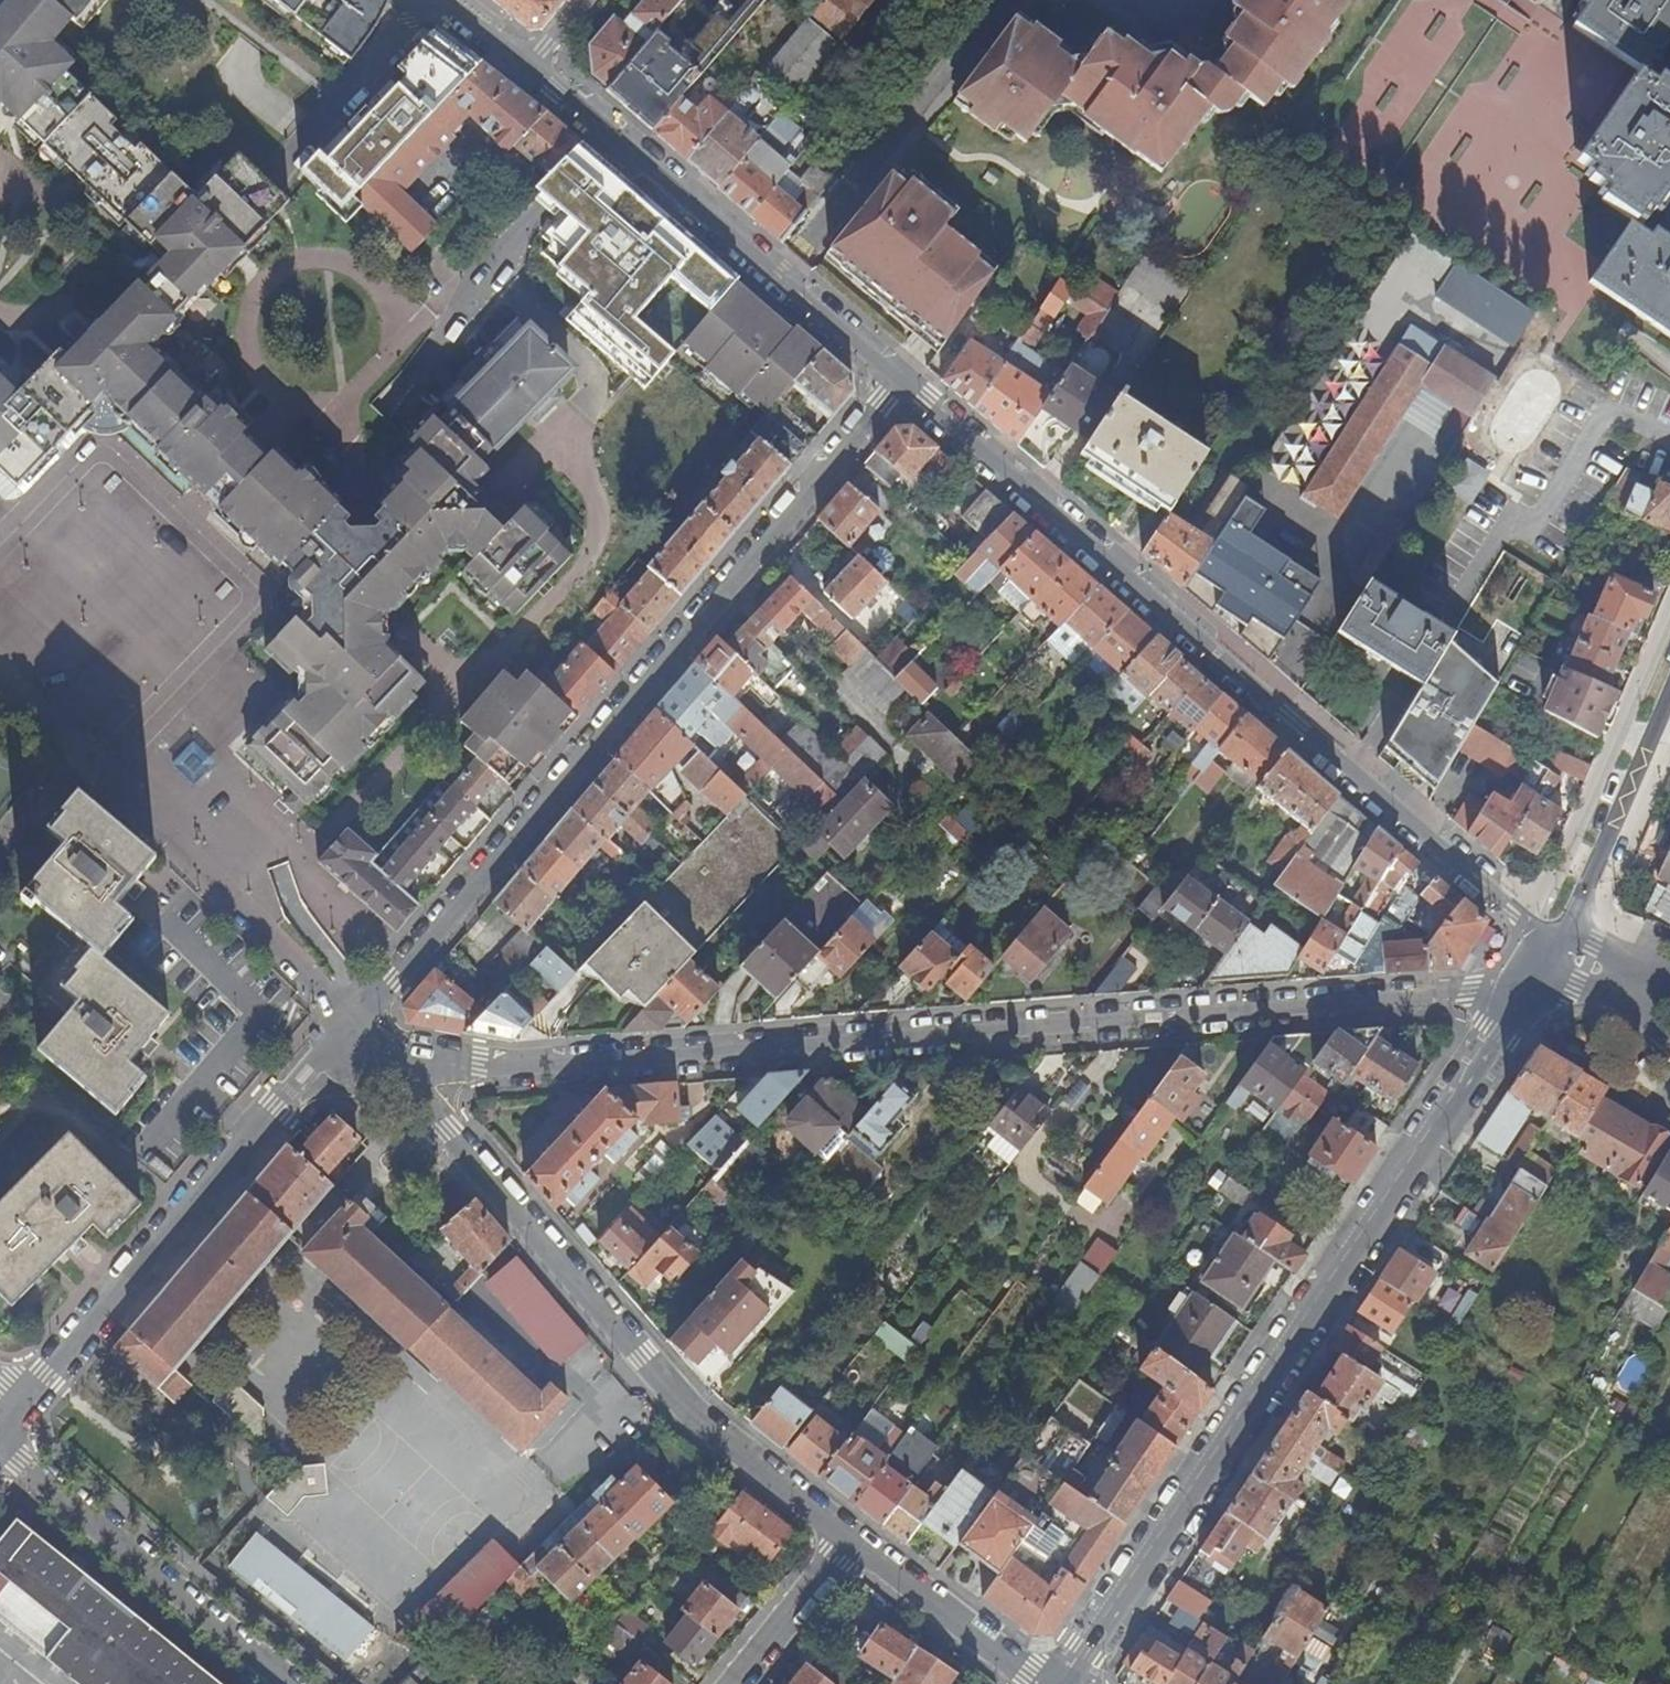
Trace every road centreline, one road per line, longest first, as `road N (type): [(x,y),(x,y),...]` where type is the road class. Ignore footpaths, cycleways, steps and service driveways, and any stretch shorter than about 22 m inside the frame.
road 1 (residential): [(1515,1003),(1472,994),(395,1070)]
road 2 (residential): [(900,385),(312,1075)]
road 3 (residential): [(1554,942),(900,385)]
road 4 (tertiary): [(1065,1683),(1515,1003)]
road 5 (residential): [(395,1070),(707,1432),(842,1538)]
road 6 (residential): [(527,68),(900,385)]
road 7 (residential): [(312,1075),(25,1402)]
road 8 (residential): [(0,1450),(285,1683)]
road 9 (tertiary): [(1554,942),(1669,682)]
road 10 (residential): [(1043,1683),(842,1538)]
road 11 (residential): [(842,1538),(724,1683)]

